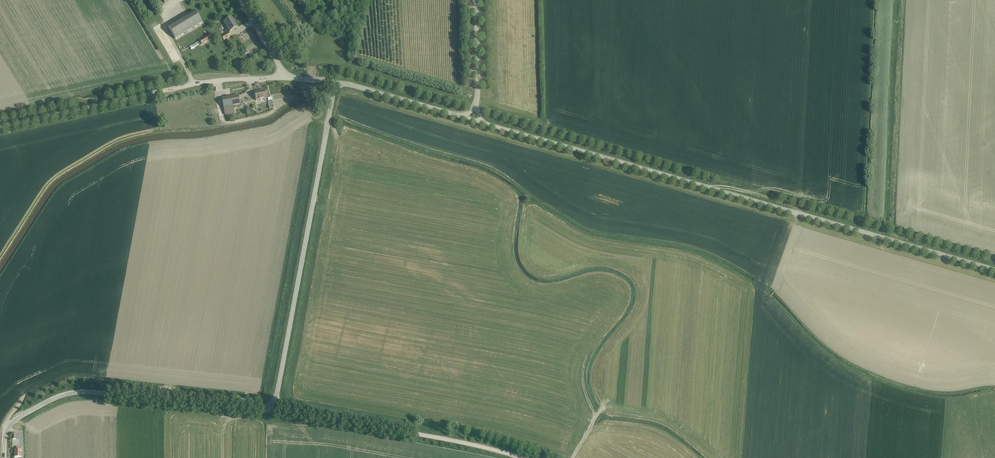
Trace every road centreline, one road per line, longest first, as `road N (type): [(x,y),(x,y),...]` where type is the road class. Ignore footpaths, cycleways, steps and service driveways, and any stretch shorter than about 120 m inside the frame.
road 1 (unclassified): [(334,86),(994,270)]
road 2 (unclassified): [(274,409),(334,86)]
road 3 (unclassified): [(4,457),(12,423),(78,394),(274,409)]
road 4 (unclassified): [(0,127),(195,84),(283,78)]
road 5 (unclassified): [(520,457),(274,409)]

